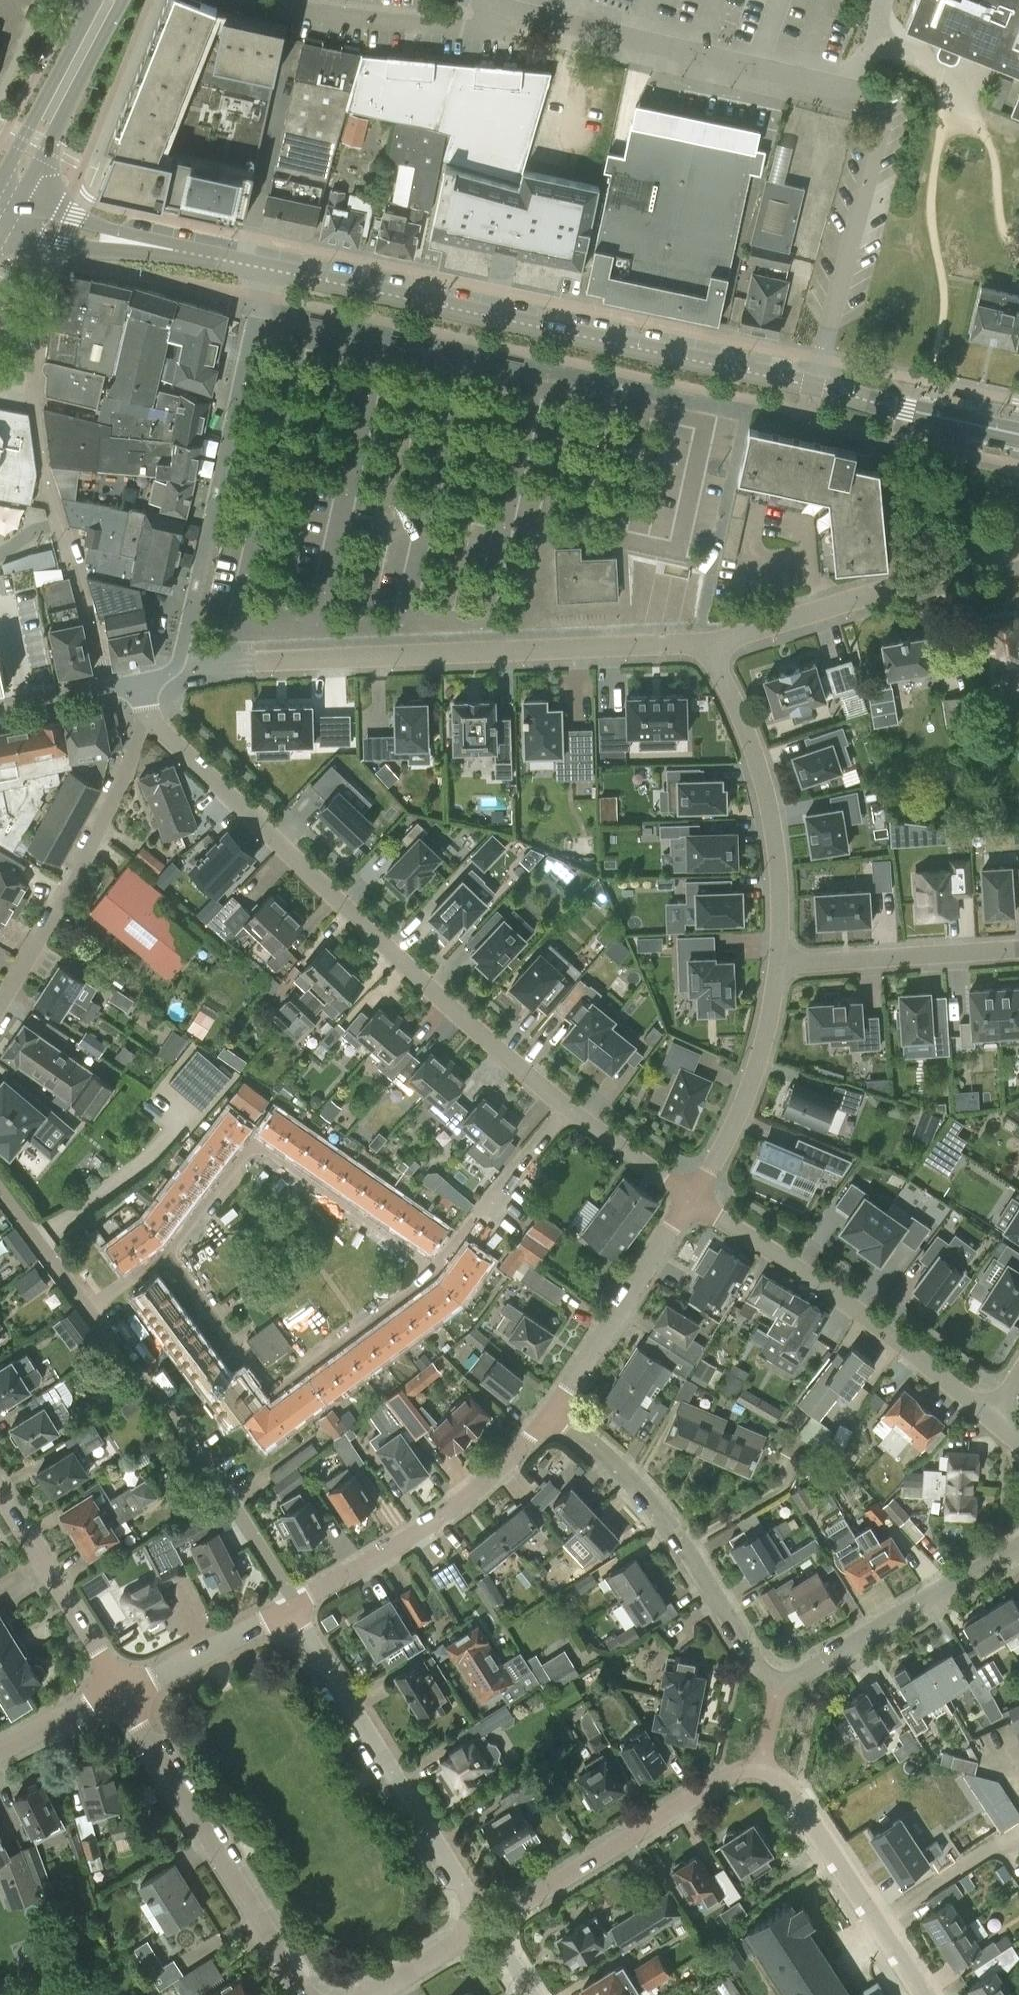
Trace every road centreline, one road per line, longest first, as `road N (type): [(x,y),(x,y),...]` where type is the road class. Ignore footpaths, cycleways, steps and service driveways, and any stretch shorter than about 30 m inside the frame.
road 1 (residential): [(814,388),(882,130),(876,97),(482,0)]
road 2 (residential): [(569,1108),(146,717),(147,683)]
road 3 (secondary): [(814,388),(264,268)]
road 4 (residential): [(177,679),(248,662),(711,648)]
road 5 (residential): [(177,679),(264,268)]
road 6 (residential): [(487,1924),(287,1608)]
road 7 (residential): [(992,1414),(693,1196)]
road 8 (residential): [(435,1273),(273,1387),(162,1256)]
road 9 (residential): [(162,1256),(248,1149),(262,1147),(435,1273)]
road 10 (residential): [(120,1691),(306,1994)]
road 11 (residential): [(779,1680),(750,1658),(692,1552),(608,1452),(557,1412)]
road 12 (residential): [(287,1608),(432,1529),(557,1412)]
road 13 (residential): [(711,648),(771,823),(780,963)]
road 14 (residential): [(711,648),(1018,548)]
road 15 (residential): [(487,1924),(727,1776),(762,1766)]
road 16 (residential): [(779,1680),(805,1676),(1018,1548)]
road 17 (secondary): [(264,268),(12,218)]
road 18 (residential): [(557,1412),(693,1196)]
road 19 (residential): [(780,963),(771,1014),(737,1107),(693,1196)]
road 20 (tertiary): [(12,218),(124,0)]
road 21 (residential): [(1018,949),(780,963)]
road 22 (residential): [(120,1691),(0,1496)]
road 23 (residential): [(569,1108),(435,1273)]
road 24 (tertiary): [(94,0),(0,180)]
road 25 (residential): [(877,1923),(793,1791),(762,1766)]
road 26 (residential): [(120,1691),(287,1608)]
road 27 (residential): [(877,1923),(1018,1836)]
road 28 (secondary): [(968,423),(814,388)]
road 29 (residential): [(693,1196),(569,1108)]
road 30 (residential): [(0,710),(147,683)]
road 31 (residential): [(0,1749),(120,1691)]
road 32 (residential): [(374,1994),(487,1924)]

